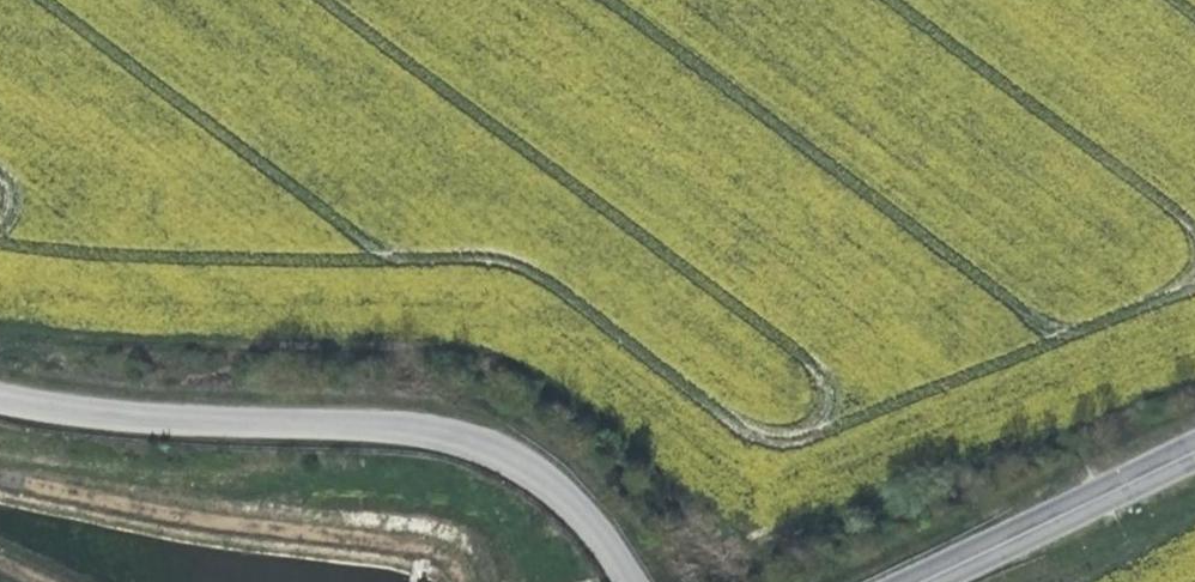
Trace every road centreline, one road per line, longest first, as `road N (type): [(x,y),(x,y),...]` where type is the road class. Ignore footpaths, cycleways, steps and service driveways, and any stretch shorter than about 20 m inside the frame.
road 1 (unclassified): [(0,400),(111,416),(438,433),(525,463),(566,492),(631,581)]
road 2 (secondary): [(923,581),(1194,453)]

